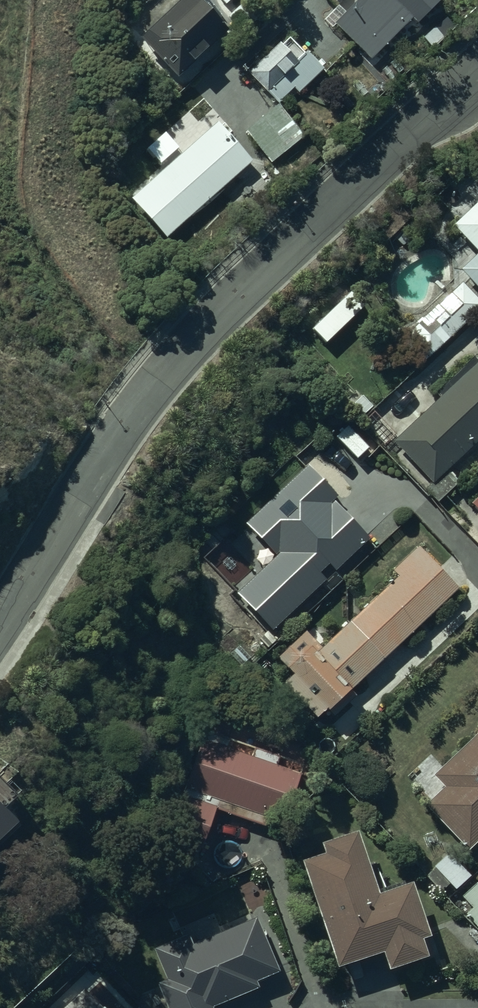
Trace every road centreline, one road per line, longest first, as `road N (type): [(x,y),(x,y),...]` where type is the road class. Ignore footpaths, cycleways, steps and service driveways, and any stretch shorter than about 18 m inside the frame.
road 1 (residential): [(477,79),(195,340),(104,458),(0,627)]

